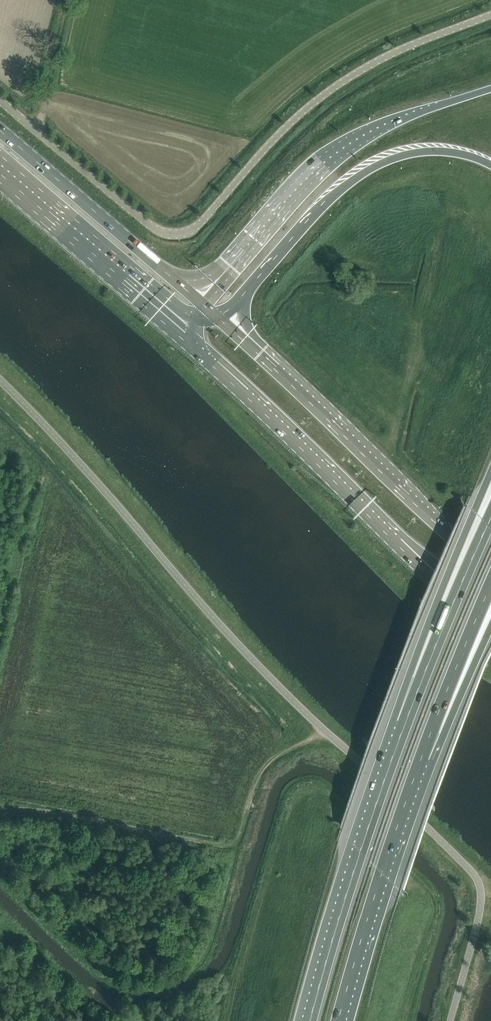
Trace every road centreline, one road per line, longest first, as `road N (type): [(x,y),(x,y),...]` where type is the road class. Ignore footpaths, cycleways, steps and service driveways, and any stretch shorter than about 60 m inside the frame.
road 1 (trunk): [(182,337),(490,622)]
road 2 (track): [(325,731),(265,772),(229,848),(0,807)]
road 3 (trunk): [(490,571),(219,319)]
road 4 (unclassified): [(490,14),(415,42),(312,102),(197,226)]
road 5 (motorway): [(490,89),(335,154),(200,301)]
road 6 (motorway): [(219,319),(357,172),(428,150),(490,165)]
road 7 (motorway): [(406,720),(309,1020)]
road 8 (motorway): [(339,1020),(423,753)]
road 9 (motorway): [(490,471),(415,663),(406,720)]
road 10 (trunk): [(200,301),(0,132)]
road 11 (unclassified): [(0,100),(154,228),(174,233),(197,226)]
road 12 (trunk): [(0,180),(182,337)]
road 13 (motorway): [(490,517),(406,720)]
road 14 (motorway): [(423,753),(490,585)]
road 15 (motorway): [(423,753),(490,627)]

